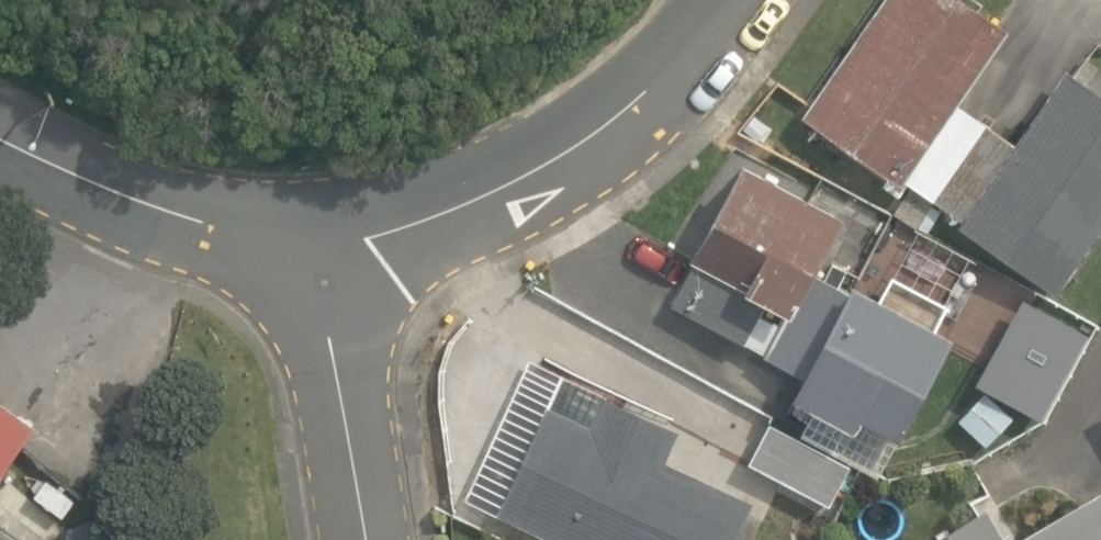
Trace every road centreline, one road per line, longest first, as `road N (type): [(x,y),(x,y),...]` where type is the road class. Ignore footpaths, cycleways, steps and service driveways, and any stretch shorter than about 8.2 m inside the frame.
road 1 (residential): [(726,0),(687,45),(551,145),(313,261)]
road 2 (unclassified): [(313,261),(133,199),(0,136)]
road 3 (residential): [(367,539),(313,261)]

